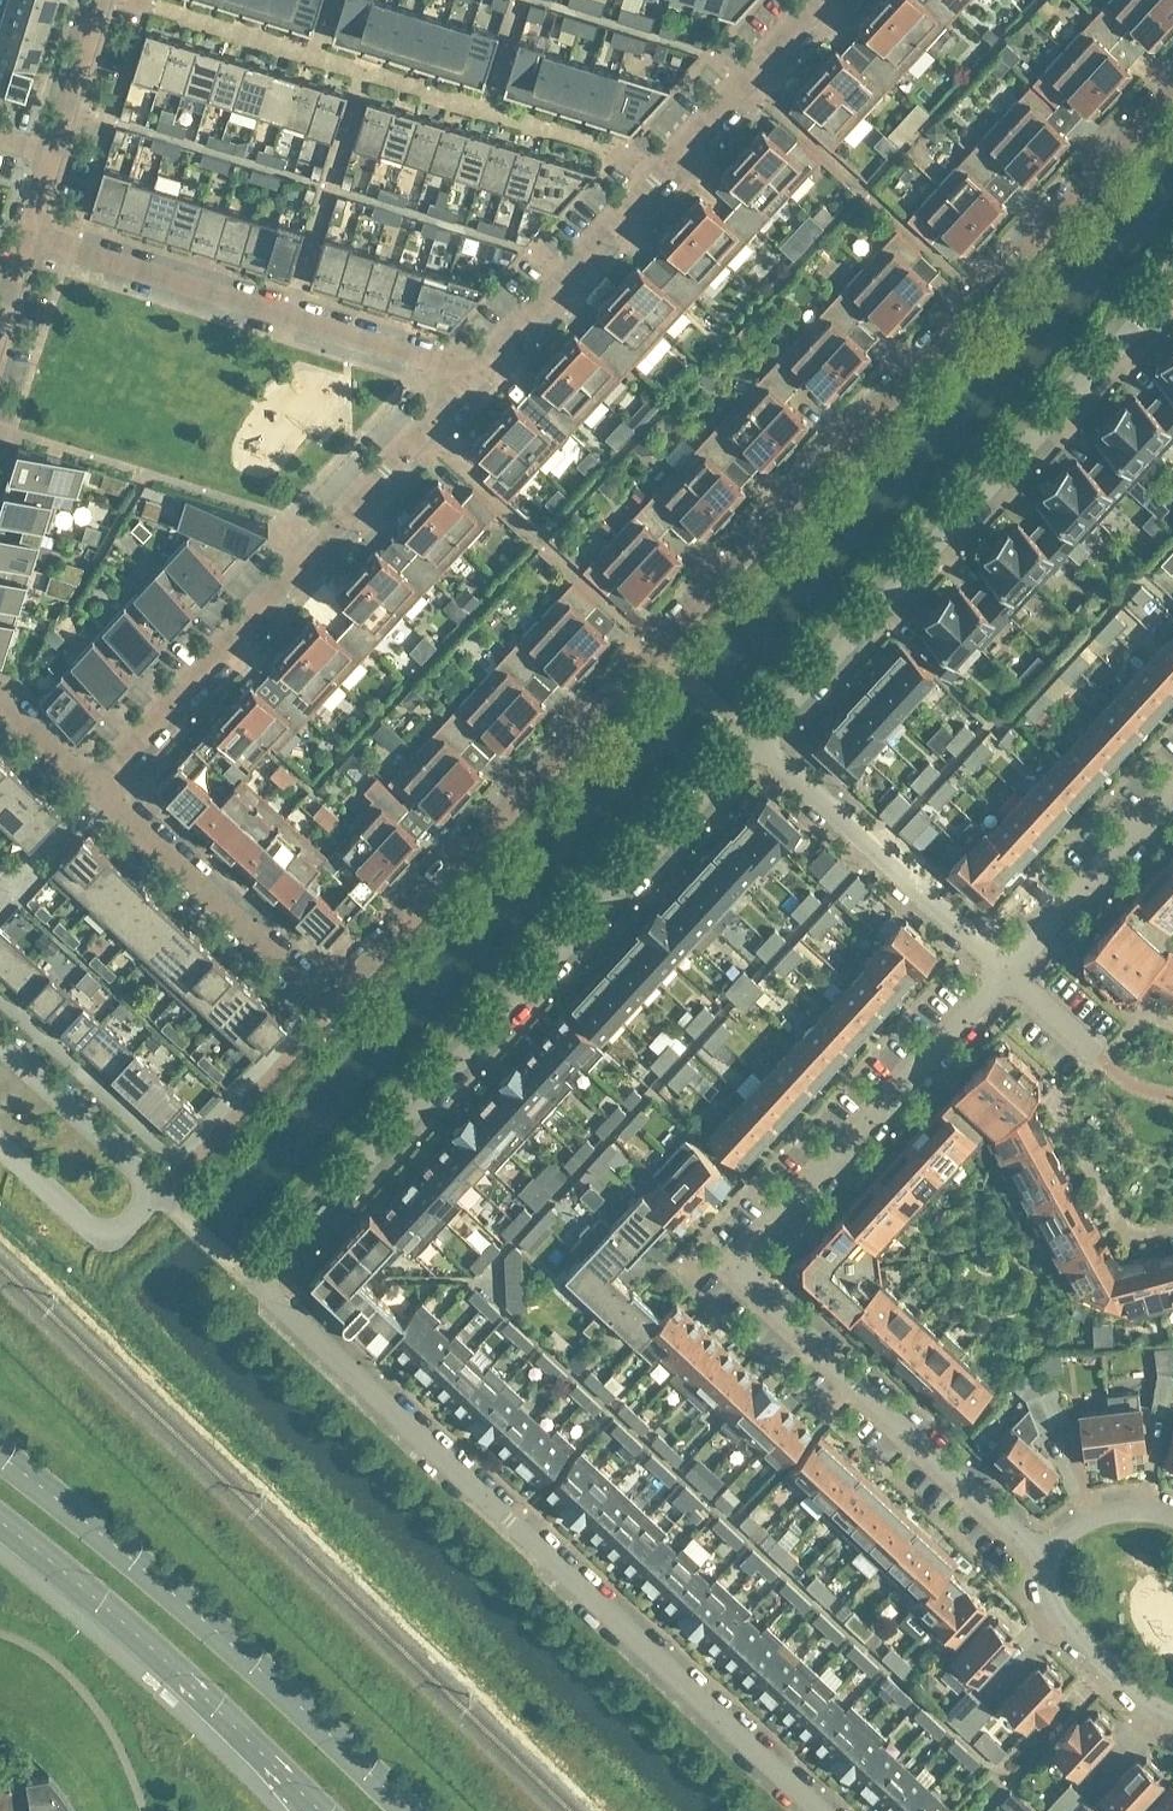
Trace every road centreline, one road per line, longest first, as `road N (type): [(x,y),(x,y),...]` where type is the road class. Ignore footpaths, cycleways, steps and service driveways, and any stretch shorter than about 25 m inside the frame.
road 1 (residential): [(817,1810),(256,1286),(752,738)]
road 2 (residential): [(325,1004),(1172,86)]
road 3 (residential): [(1040,1552),(736,1271),(1003,974)]
road 4 (residential): [(752,738),(1172,282)]
road 5 (residential): [(95,791),(475,375)]
road 6 (primary): [(405,1810),(225,1639),(0,1455)]
road 7 (residential): [(475,375),(823,0)]
road 8 (residential): [(475,375),(27,236)]
road 9 (primary): [(0,1522),(188,1683),(318,1810)]
road 10 (residential): [(0,1146),(85,1225),(106,1235),(157,1194),(0,1048)]
road 11 (residential): [(1003,974),(752,738)]
road 12 (residential): [(325,1004),(95,791)]
road 13 (residential): [(1003,974),(1172,790)]
road 14 (residential): [(27,236),(98,0)]
road 15 (residential): [(1172,1715),(1155,1710),(1062,1619),(1040,1552)]
road 16 (residential): [(1040,1552),(1089,1522),(1124,1512),(1172,1518)]
road 17 (residential): [(1003,974),(1101,1060)]
road 18 (residential): [(95,791),(0,704)]

